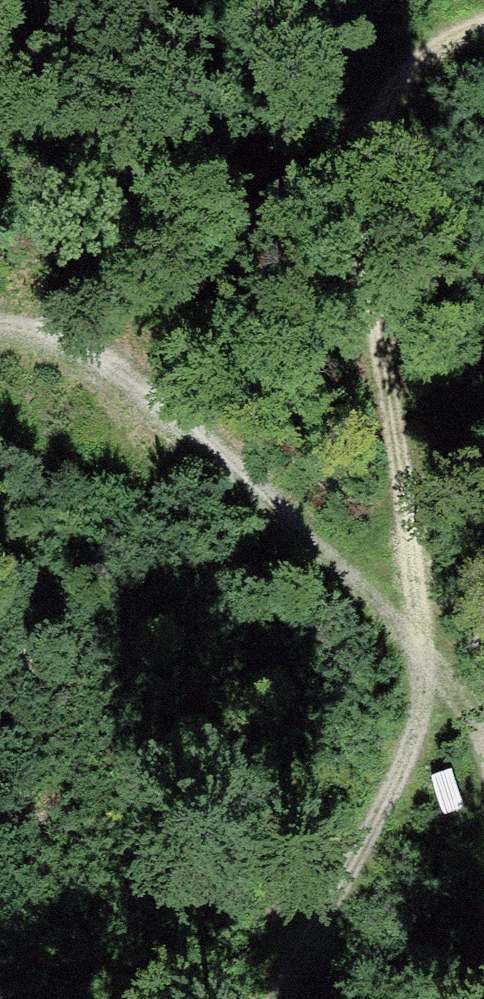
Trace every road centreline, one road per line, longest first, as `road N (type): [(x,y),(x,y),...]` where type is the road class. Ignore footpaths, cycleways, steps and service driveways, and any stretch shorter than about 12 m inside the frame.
road 1 (track): [(276,998),(447,681),(372,226),(372,96),(467,22),(483,21)]
road 2 (track): [(483,740),(447,681),(170,403),(31,333),(0,333)]

